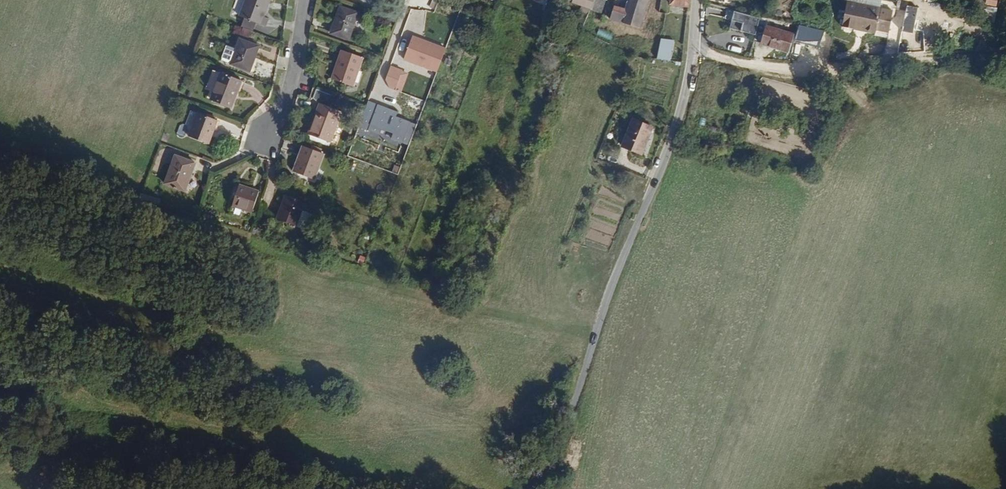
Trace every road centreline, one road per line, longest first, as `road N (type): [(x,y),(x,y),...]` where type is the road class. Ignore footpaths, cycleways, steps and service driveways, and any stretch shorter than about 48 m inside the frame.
road 1 (track): [(1005,45),(805,69)]
road 2 (residential): [(696,55),(675,146),(642,231)]
road 3 (unclassified): [(545,488),(598,353)]
road 4 (residential): [(268,131),(284,99),(307,0)]
road 5 (unclassified): [(642,231),(598,353)]

